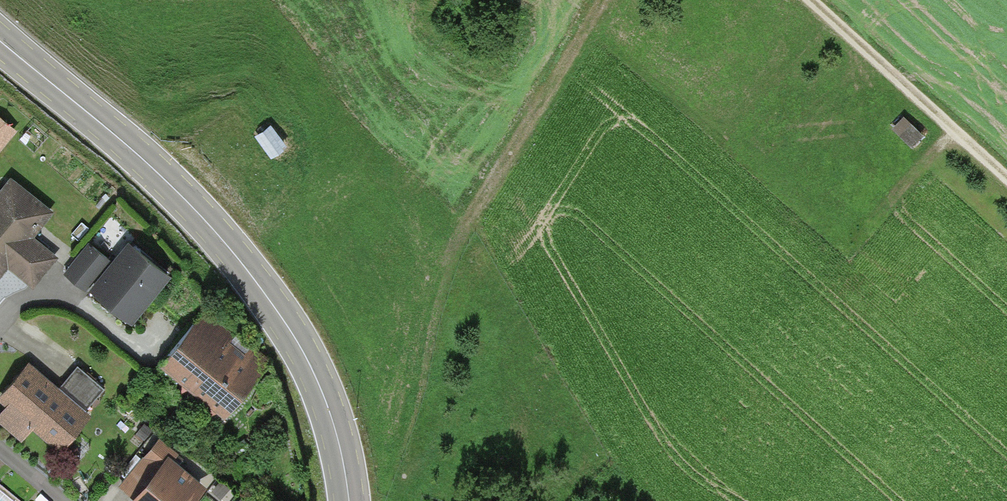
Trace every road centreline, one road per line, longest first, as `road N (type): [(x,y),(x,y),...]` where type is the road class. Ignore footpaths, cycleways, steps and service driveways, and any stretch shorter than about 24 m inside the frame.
road 1 (secondary): [(0,41),(154,169),(247,270),(320,388),(348,500)]
road 2 (track): [(803,0),(1006,181)]
road 3 (track): [(469,209),(608,0)]
road 4 (residential): [(0,318),(39,295),(65,298),(140,351)]

